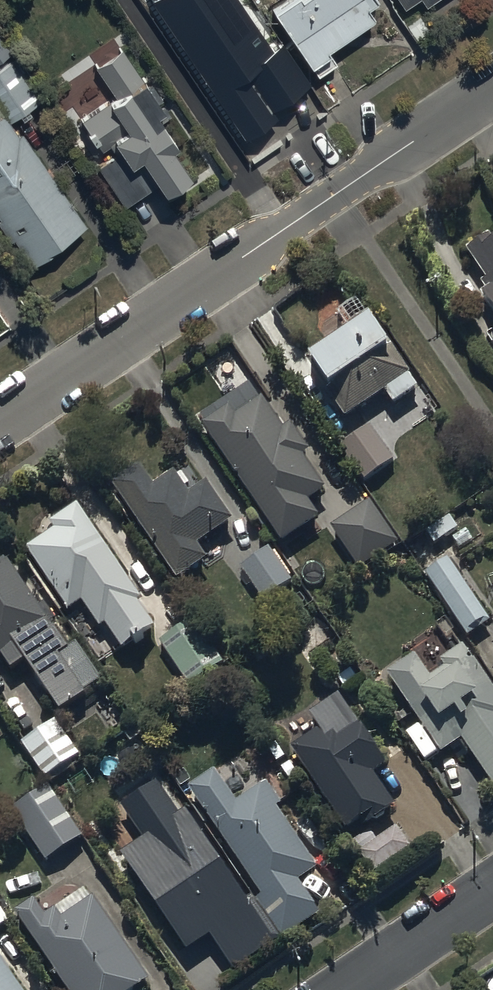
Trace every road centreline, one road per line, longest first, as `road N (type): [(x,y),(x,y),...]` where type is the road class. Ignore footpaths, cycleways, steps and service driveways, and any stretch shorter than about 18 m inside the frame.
road 1 (residential): [(0,422),(492,88)]
road 2 (residential): [(344,989),(492,888)]

